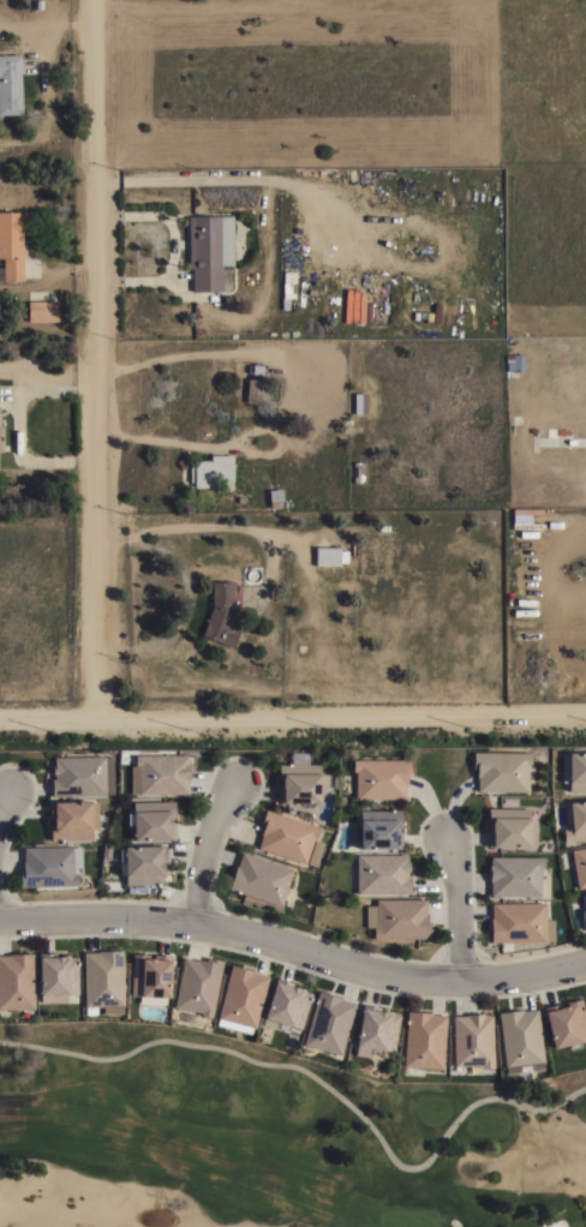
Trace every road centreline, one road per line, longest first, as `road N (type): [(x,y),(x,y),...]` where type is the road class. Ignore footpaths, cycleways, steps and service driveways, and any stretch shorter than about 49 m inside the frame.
road 1 (residential): [(95,717),(93,0)]
road 2 (residential): [(585,961),(446,982),(162,924),(0,924)]
road 3 (residential): [(0,717),(585,714)]
road 4 (residential): [(234,785),(203,860),(192,930)]
road 5 (residential): [(449,843),(464,981)]

